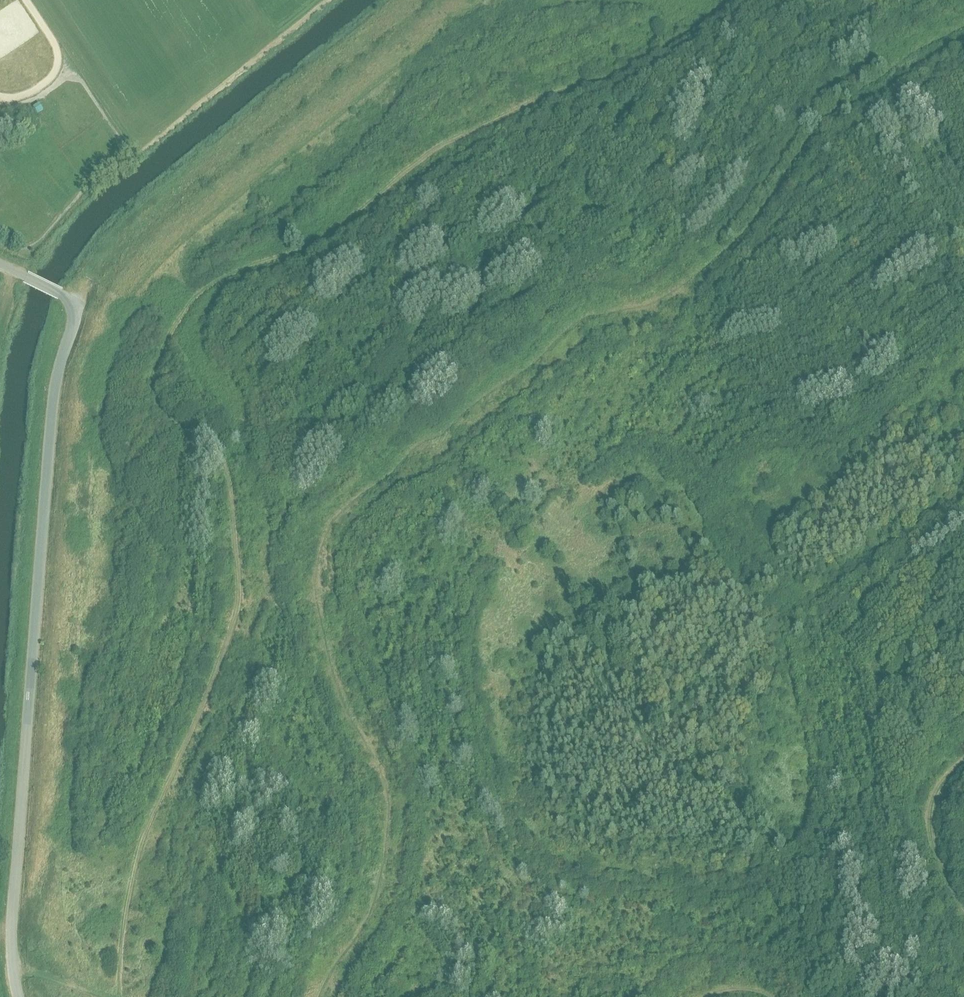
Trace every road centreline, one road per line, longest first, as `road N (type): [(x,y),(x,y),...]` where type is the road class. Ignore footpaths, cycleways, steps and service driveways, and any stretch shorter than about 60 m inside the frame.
road 1 (unclassified): [(17,996),(12,926),(51,428),(73,324),(72,305),(0,266)]

